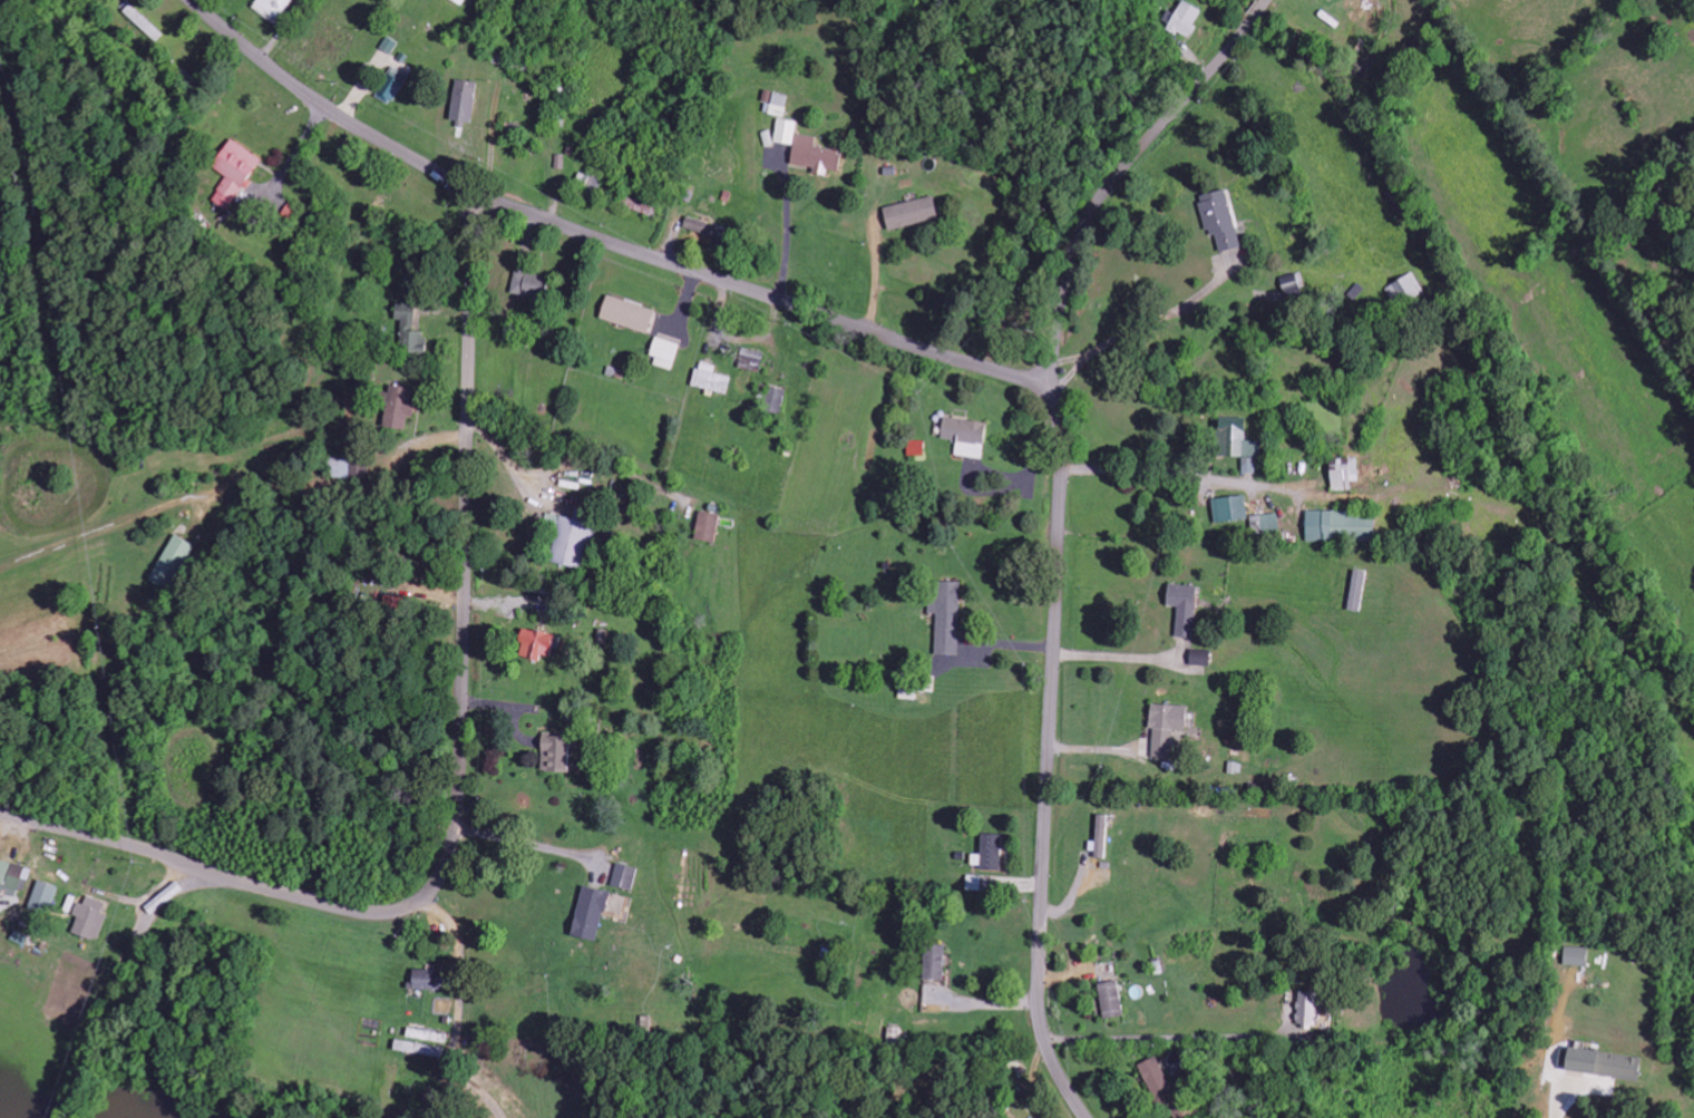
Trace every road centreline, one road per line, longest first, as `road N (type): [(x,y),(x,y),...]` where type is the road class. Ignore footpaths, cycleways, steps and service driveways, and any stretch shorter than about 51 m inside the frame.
road 1 (residential): [(1088,1117),(1059,1069),(1042,1013),(1064,453),(1051,395),(1024,377),(601,236),(475,186),(310,93),(199,0)]
road 2 (residential): [(0,809),(359,906),(403,903),(437,877),(452,832),(475,186)]
road 3 (residential): [(1051,395),(1065,276),(1090,208),(1265,0)]

